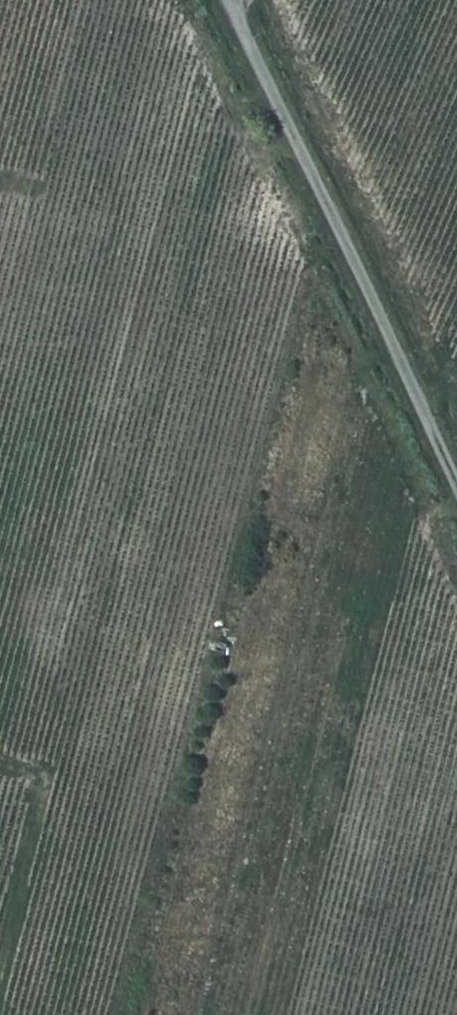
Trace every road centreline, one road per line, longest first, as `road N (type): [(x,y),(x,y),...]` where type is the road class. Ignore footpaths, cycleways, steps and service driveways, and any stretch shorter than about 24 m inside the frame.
road 1 (track): [(456,489),(235,8)]
road 2 (track): [(0,1000),(48,779),(0,765)]

